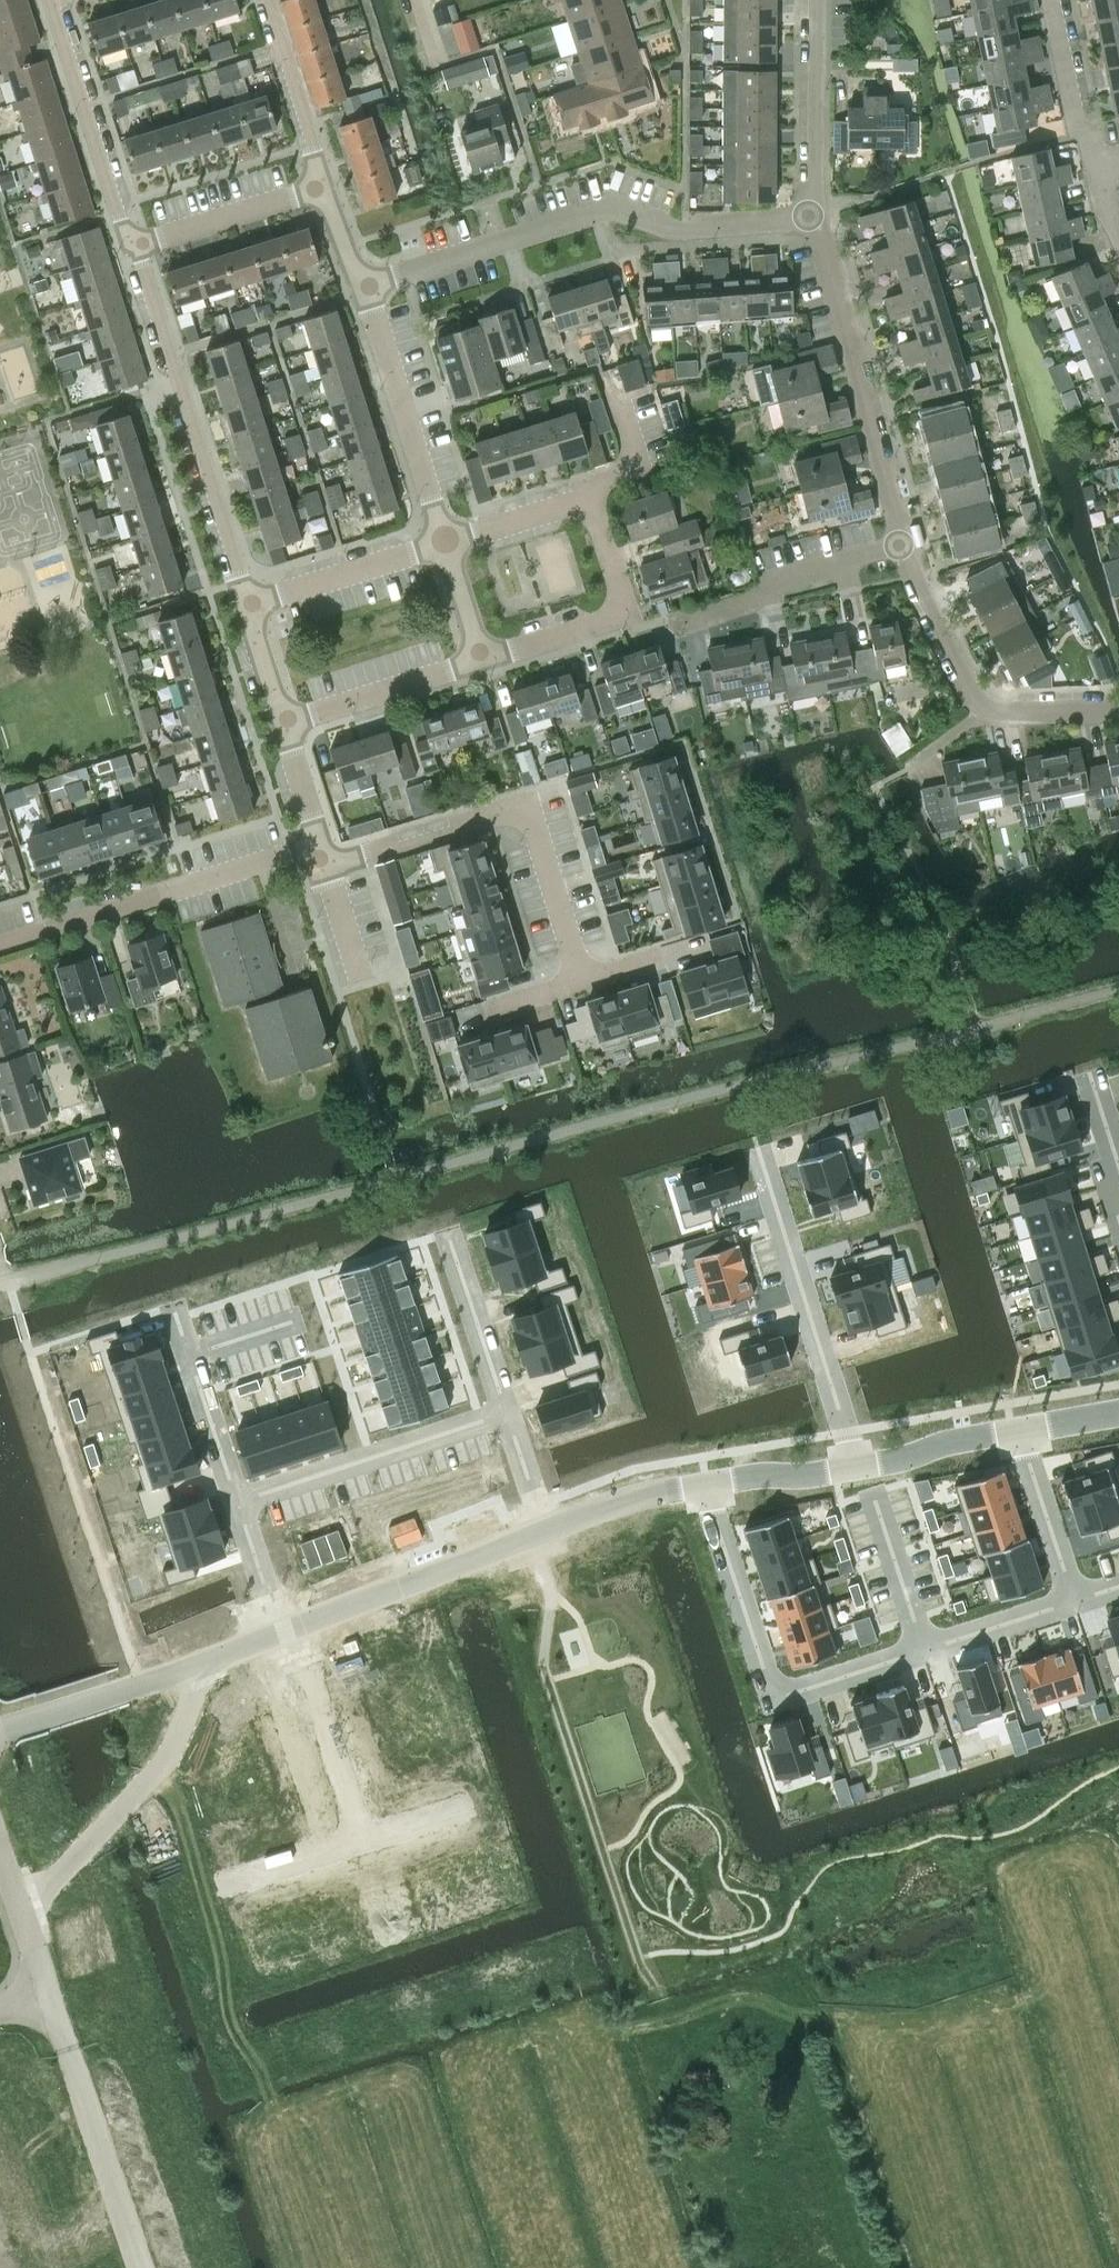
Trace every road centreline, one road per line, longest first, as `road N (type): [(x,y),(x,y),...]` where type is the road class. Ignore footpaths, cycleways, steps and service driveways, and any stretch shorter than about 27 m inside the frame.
road 1 (residential): [(707,1483),(773,1693),(1075,1596)]
road 2 (track): [(666,2006),(636,1959),(542,1663),(550,1608),(523,1535)]
road 3 (residential): [(363,286),(608,207),(685,229),(814,222)]
road 4 (residential): [(592,982),(542,825),(501,810),(330,861)]
road 5 (residential): [(135,246),(243,605)]
road 6 (residential): [(0,945),(325,846)]
road 7 (residential): [(814,222),(902,544)]
road 8 (residential): [(902,544),(984,712),(1118,706)]
road 9 (track): [(22,1915),(168,1752),(210,1661)]
road 10 (residential): [(764,1165),(860,1464)]
road 11 (residential): [(0,1732),(283,1631)]
road 12 (residential): [(235,1503),(507,1414)]
road 13 (residential): [(283,1631),(545,1527)]
road 14 (residential): [(443,543),(588,501),(629,613)]
road 15 (residential): [(443,543),(363,286)]
road 16 (residential): [(51,5),(118,217),(135,246)]
road 17 (residential): [(1118,237),(1076,118),(1050,0)]
road 18 (residential): [(670,624),(787,577),(902,544)]
road 19 (residential): [(361,1842),(283,1631)]
road 20 (residential): [(812,0),(814,222)]
road 21 (residential): [(282,722),(484,659)]
road 22 (residential): [(243,605),(443,543)]
road 23 (residential): [(235,1503),(169,1305)]
road 24 (residential): [(135,246),(322,186)]
road 25 (residential): [(322,186),(267,0)]
road 26 (residential): [(507,1414),(449,1237)]
road 27 (residential): [(1075,1596),(1019,1428)]
road 28 (residential): [(545,1527),(707,1483)]
road 29 (residential): [(860,1464),(1019,1428)]
road 30 (residential): [(707,1483),(860,1464)]
road 31 (unclassified): [(44,1994),(0,1847)]
road 32 (residential): [(484,659),(629,613)]
road 33 (residential): [(361,1842),(223,1892)]
road 34 (residential): [(283,1631),(235,1503)]
road 35 (residential): [(325,846),(282,722)]
road 36 (residential): [(282,722),(243,605)]
road 37 (residential): [(484,659),(443,543)]

